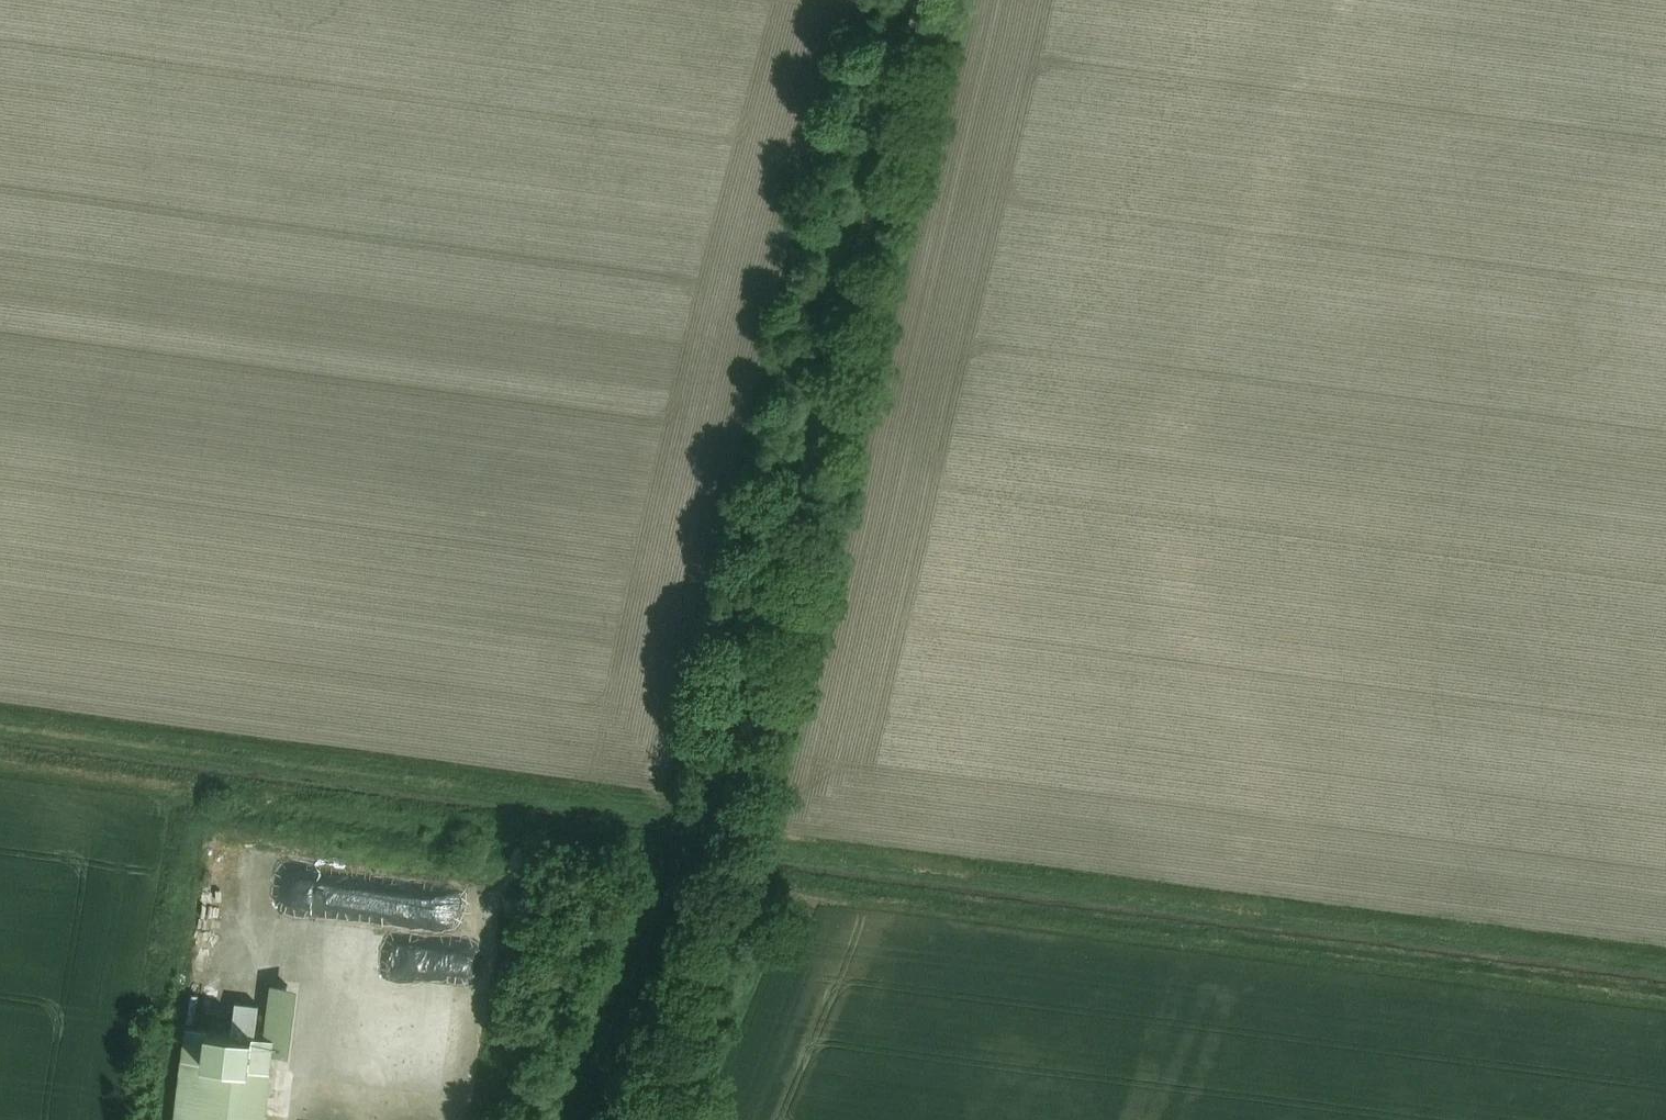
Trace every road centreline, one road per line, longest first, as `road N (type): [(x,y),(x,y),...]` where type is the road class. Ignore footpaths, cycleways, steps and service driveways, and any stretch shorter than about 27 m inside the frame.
road 1 (track): [(922,0),(719,884),(617,1119)]

